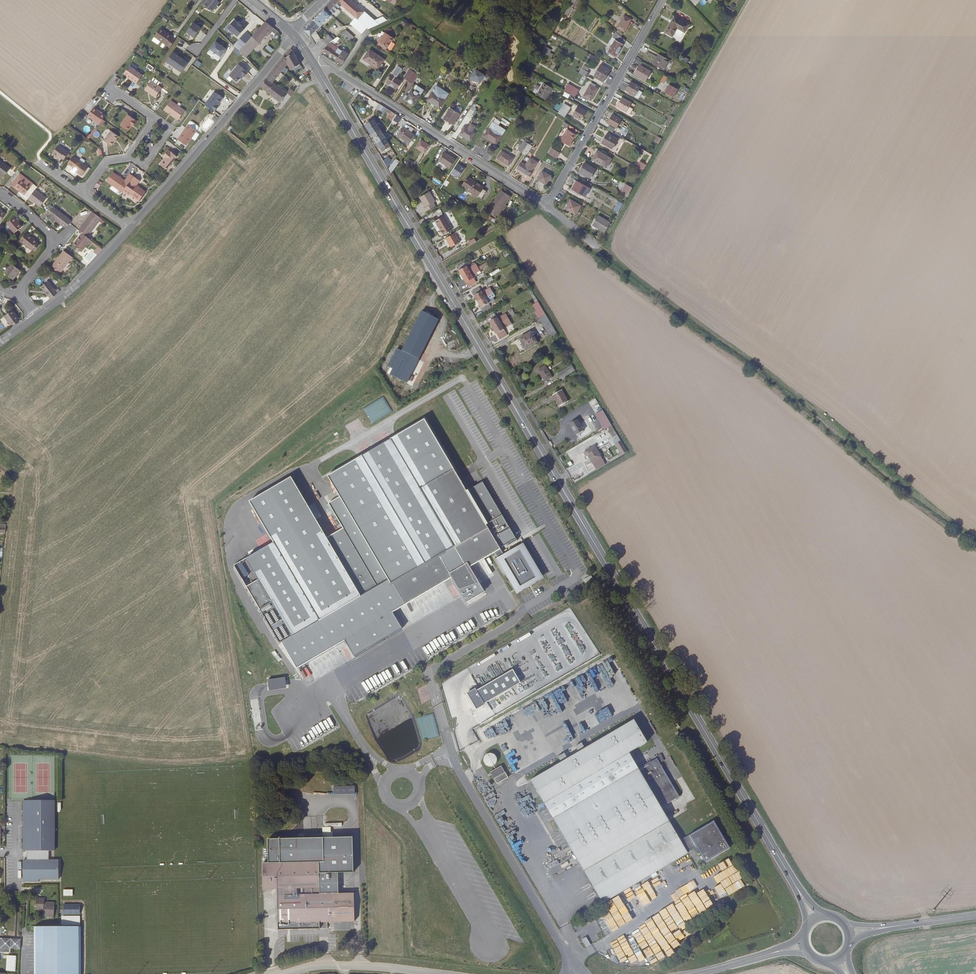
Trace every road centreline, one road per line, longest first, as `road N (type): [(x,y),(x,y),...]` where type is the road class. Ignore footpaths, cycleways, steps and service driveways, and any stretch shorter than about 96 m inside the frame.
road 1 (primary): [(314,66),(800,892)]
road 2 (track): [(975,533),(597,247)]
road 3 (residential): [(314,66),(547,206)]
road 4 (residential): [(291,31),(257,82),(131,228)]
road 5 (residential): [(662,0),(547,206)]
road 6 (residential): [(0,194),(57,243),(17,294)]
road 7 (tertiary): [(422,973),(361,966),(289,973)]
road 8 (residential): [(131,228),(39,316)]

